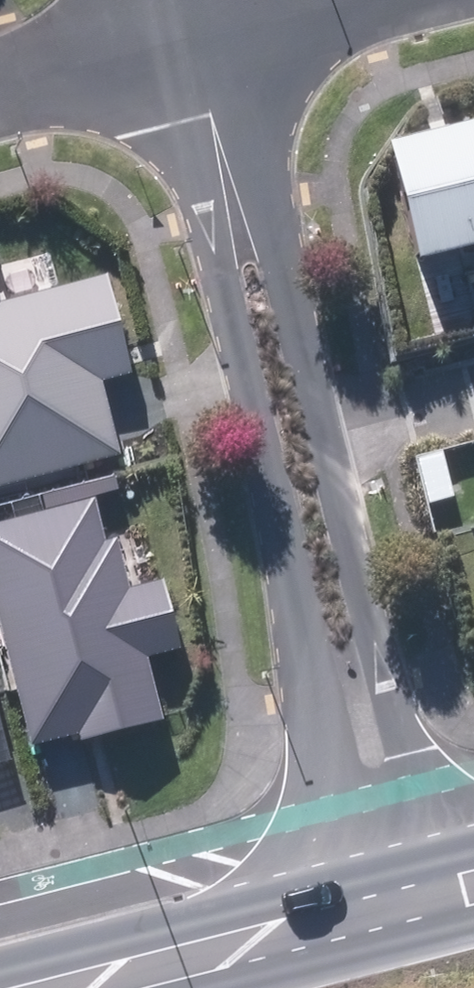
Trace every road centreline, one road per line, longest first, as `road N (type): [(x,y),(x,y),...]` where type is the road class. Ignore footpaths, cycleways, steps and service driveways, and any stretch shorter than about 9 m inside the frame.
road 1 (residential): [(365,896),(205,218),(193,36)]
road 2 (residential): [(325,434),(447,873)]
road 3 (residential): [(193,36),(264,203),(325,434)]
road 4 (secondary): [(365,896),(0,987)]
road 5 (residential): [(193,36),(0,85)]
road 6 (residential): [(325,434),(473,397)]
road 7 (residential): [(335,0),(193,36)]

